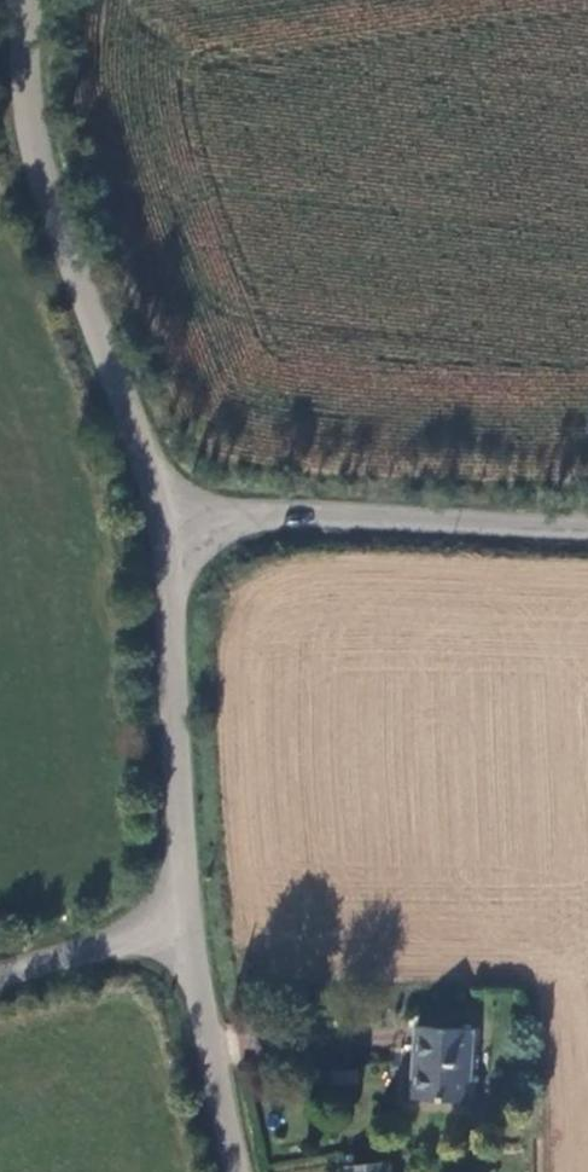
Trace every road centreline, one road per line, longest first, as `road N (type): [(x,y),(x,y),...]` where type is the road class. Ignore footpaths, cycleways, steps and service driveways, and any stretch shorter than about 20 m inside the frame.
road 1 (tertiary): [(164,530),(35,153),(26,89),(29,0)]
road 2 (unclassified): [(164,530),(277,516),(587,525)]
road 3 (tertiary): [(182,920),(164,530)]
road 4 (tertiary): [(243,1171),(182,920)]
road 5 (unclassified): [(0,977),(182,920)]

